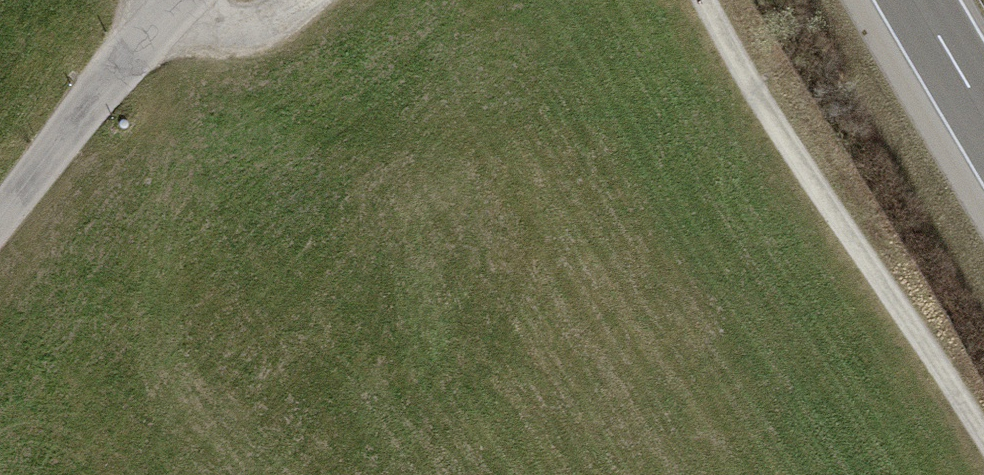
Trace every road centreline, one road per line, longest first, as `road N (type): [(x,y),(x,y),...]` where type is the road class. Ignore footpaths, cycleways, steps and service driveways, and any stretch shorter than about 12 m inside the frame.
road 1 (track): [(705,0),(983,450)]
road 2 (unclassified): [(180,0),(0,218)]
road 3 (track): [(171,9),(219,41),(283,20),(308,0)]
road 4 (motorway): [(918,0),(983,112)]

